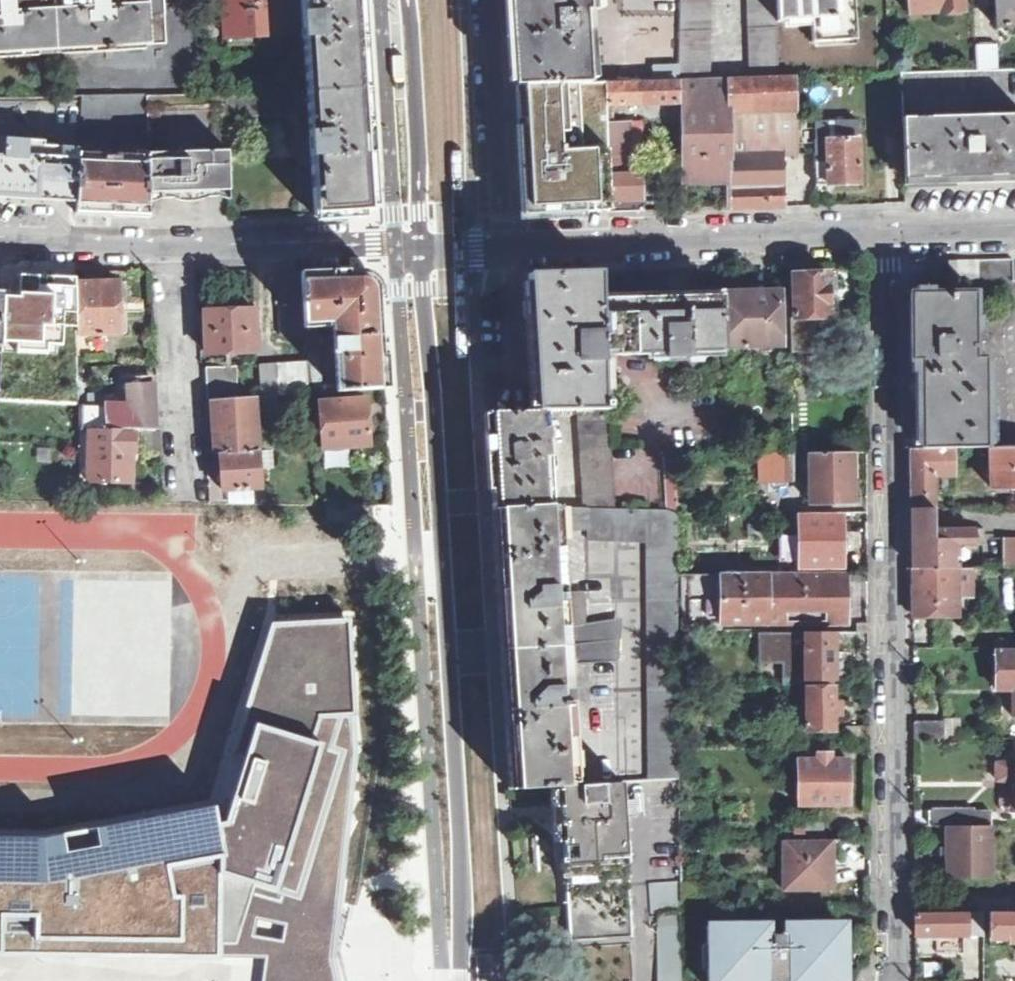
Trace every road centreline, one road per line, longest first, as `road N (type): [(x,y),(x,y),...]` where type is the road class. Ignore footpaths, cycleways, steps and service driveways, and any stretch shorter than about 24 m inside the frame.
road 1 (residential): [(888,235),(894,980)]
road 2 (secondary): [(421,248),(459,822),(458,980)]
road 3 (residential): [(421,248),(888,235)]
road 4 (residential): [(0,244),(421,248)]
road 5 (secondary): [(406,0),(421,248)]
road 6 (residential): [(888,235),(1014,231)]

